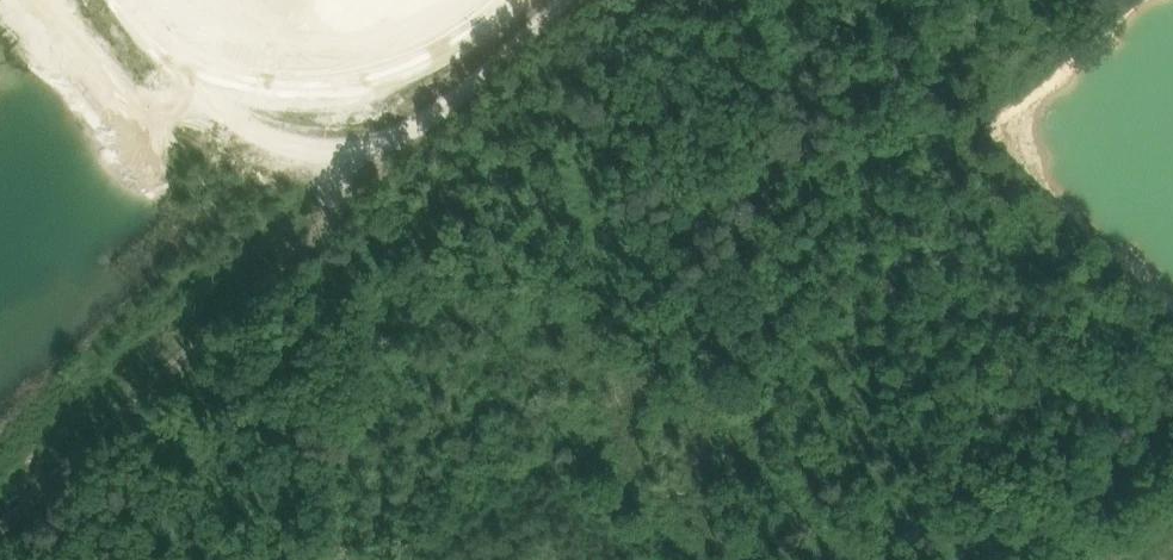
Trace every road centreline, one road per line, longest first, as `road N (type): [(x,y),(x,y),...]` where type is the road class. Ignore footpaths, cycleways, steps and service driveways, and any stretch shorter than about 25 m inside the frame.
road 1 (track): [(1172,441),(1000,559)]

